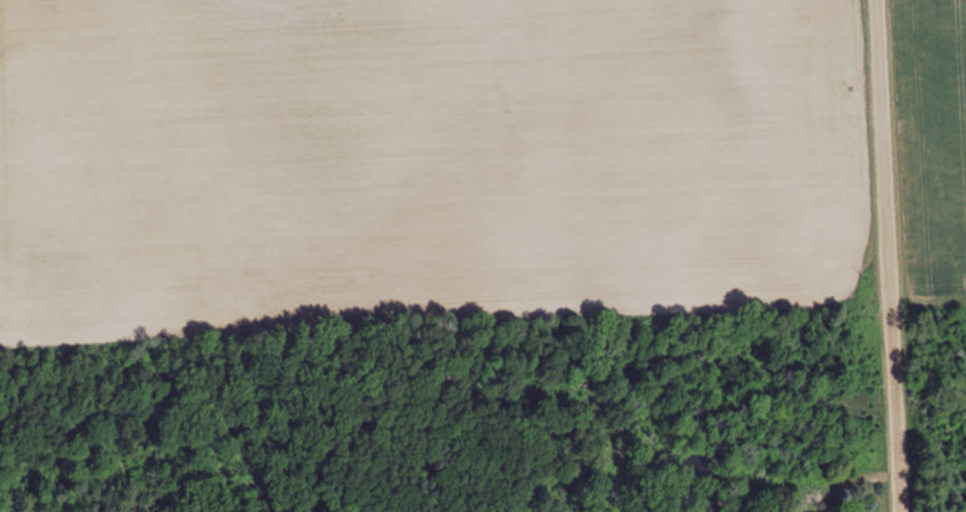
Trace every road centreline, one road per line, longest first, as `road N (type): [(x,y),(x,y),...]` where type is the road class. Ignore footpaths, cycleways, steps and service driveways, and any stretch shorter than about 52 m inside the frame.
road 1 (residential): [(900,511),(876,0)]

